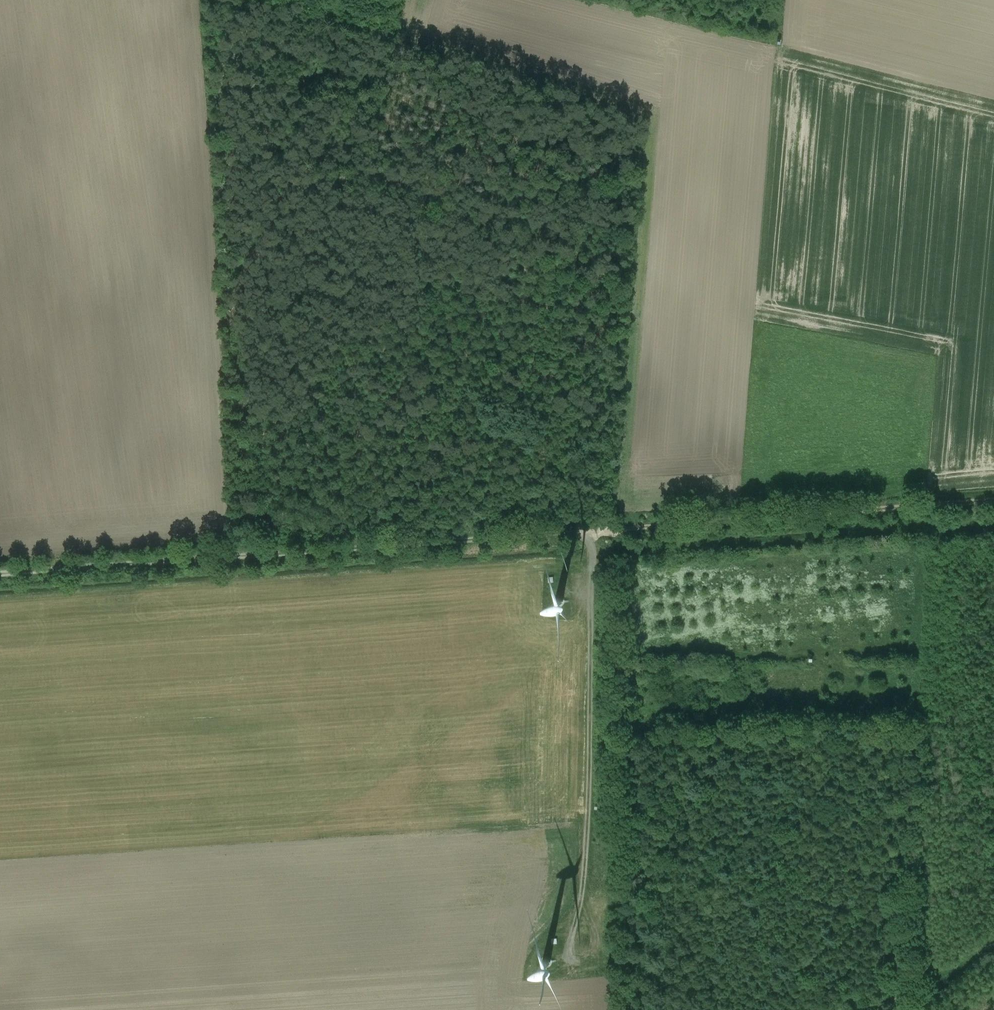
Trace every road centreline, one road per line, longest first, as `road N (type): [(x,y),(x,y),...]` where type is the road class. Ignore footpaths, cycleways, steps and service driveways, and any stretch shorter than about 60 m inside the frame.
road 1 (track): [(993,500),(0,574)]
road 2 (track): [(590,531),(588,853),(572,964)]

